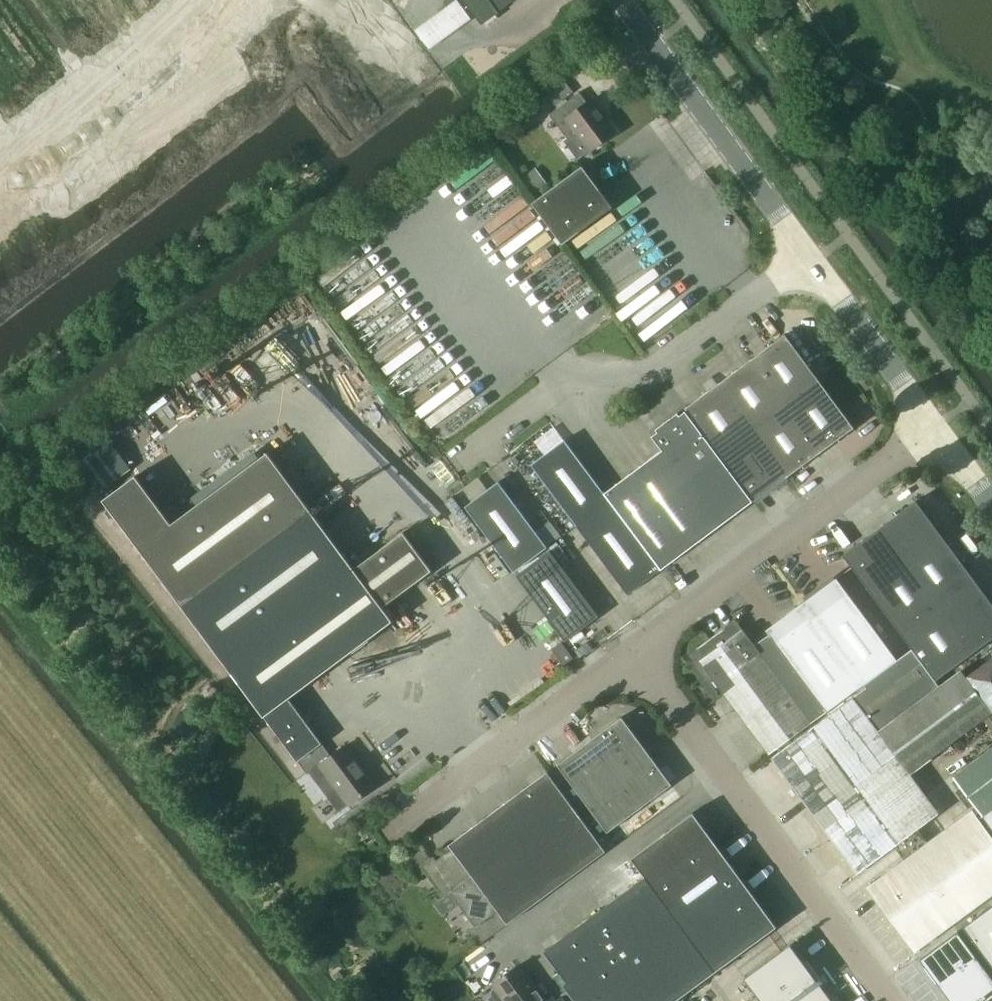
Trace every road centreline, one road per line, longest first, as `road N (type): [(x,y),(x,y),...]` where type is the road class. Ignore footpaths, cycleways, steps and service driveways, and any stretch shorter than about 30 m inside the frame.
road 1 (unclassified): [(898,1000),(636,657)]
road 2 (unclassified): [(457,465),(585,371),(655,372),(811,260)]
road 3 (unclassified): [(636,657),(934,429)]
road 4 (unclassified): [(811,260),(620,0)]
road 5 (unclassified): [(387,832),(636,657)]
road 6 (residential): [(0,178),(245,0)]
road 7 (unclassified): [(934,429),(811,260)]

